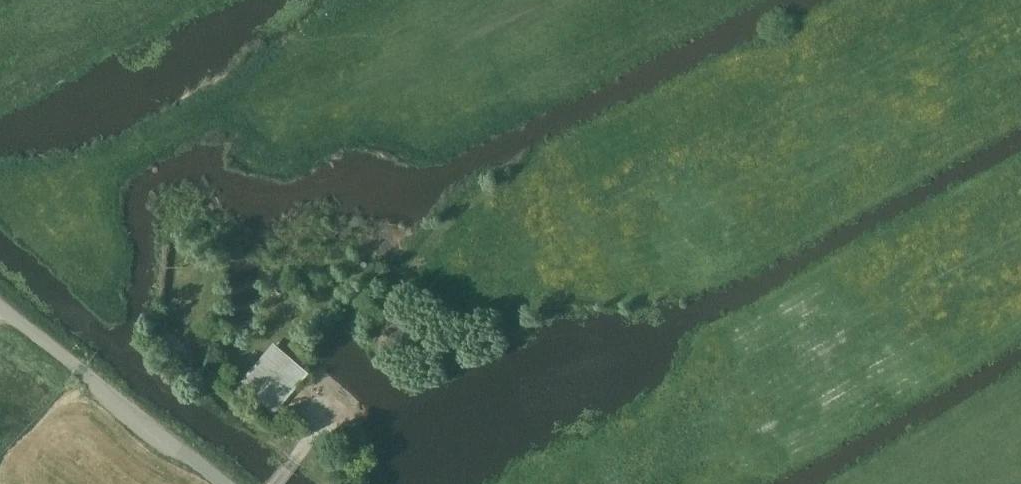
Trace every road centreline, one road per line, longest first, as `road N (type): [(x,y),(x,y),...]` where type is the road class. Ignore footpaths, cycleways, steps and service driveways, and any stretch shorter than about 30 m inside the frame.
road 1 (unclassified): [(229,483),(0,304)]

